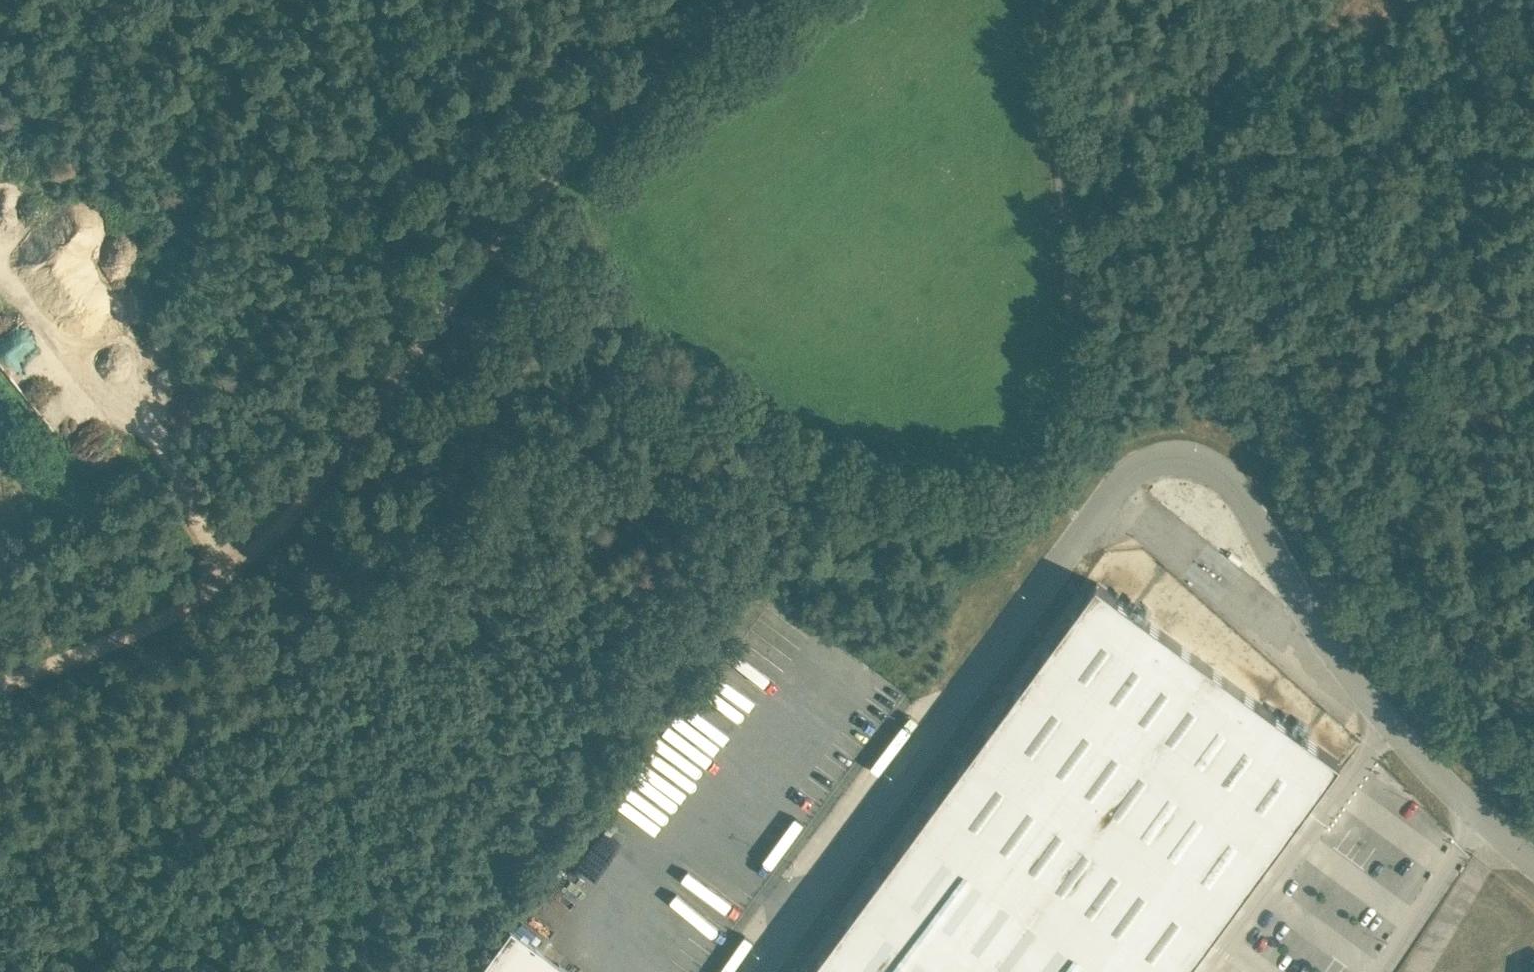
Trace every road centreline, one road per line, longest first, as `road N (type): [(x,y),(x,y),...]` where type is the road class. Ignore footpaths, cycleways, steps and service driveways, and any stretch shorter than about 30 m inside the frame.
road 1 (unclassified): [(1533,864),(1381,713),(1252,505),(1216,465),(1171,448),(1149,452),(1120,484),(757,971)]
road 2 (track): [(14,681),(223,566),(261,535),(583,143),(740,0)]

